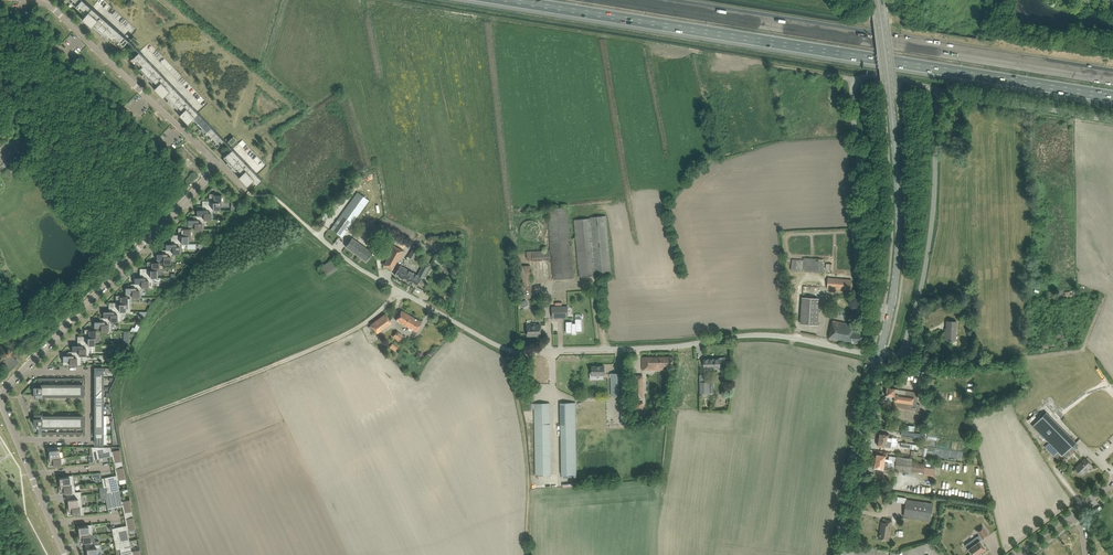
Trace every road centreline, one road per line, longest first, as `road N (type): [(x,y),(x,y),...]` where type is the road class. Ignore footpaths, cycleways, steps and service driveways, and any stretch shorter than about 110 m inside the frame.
road 1 (motorway): [(501,0),(1112,97)]
road 2 (motorway): [(1112,79),(619,0)]
road 3 (unclassified): [(879,355),(763,335),(513,350),(400,290)]
road 4 (track): [(400,290),(337,338),(117,425),(143,554)]
road 5 (unclassified): [(939,91),(874,73),(853,88),(875,296),(890,313)]
road 6 (tertiary): [(890,313),(899,200),(878,0)]
road 7 (residential): [(21,372),(214,164)]
road 8 (unclassified): [(899,356),(928,254),(939,91)]
road 9 (residential): [(214,164),(51,7),(26,0)]
road 10 (track): [(907,357),(970,362),(1079,352),(1103,298)]
road 11 (residential): [(16,440),(88,440),(88,372),(21,372)]
road 12 (tertiary): [(843,554),(879,355)]
road 13 (track): [(400,290),(276,199),(249,193)]
road 14 (unclassified): [(1112,120),(939,91)]

